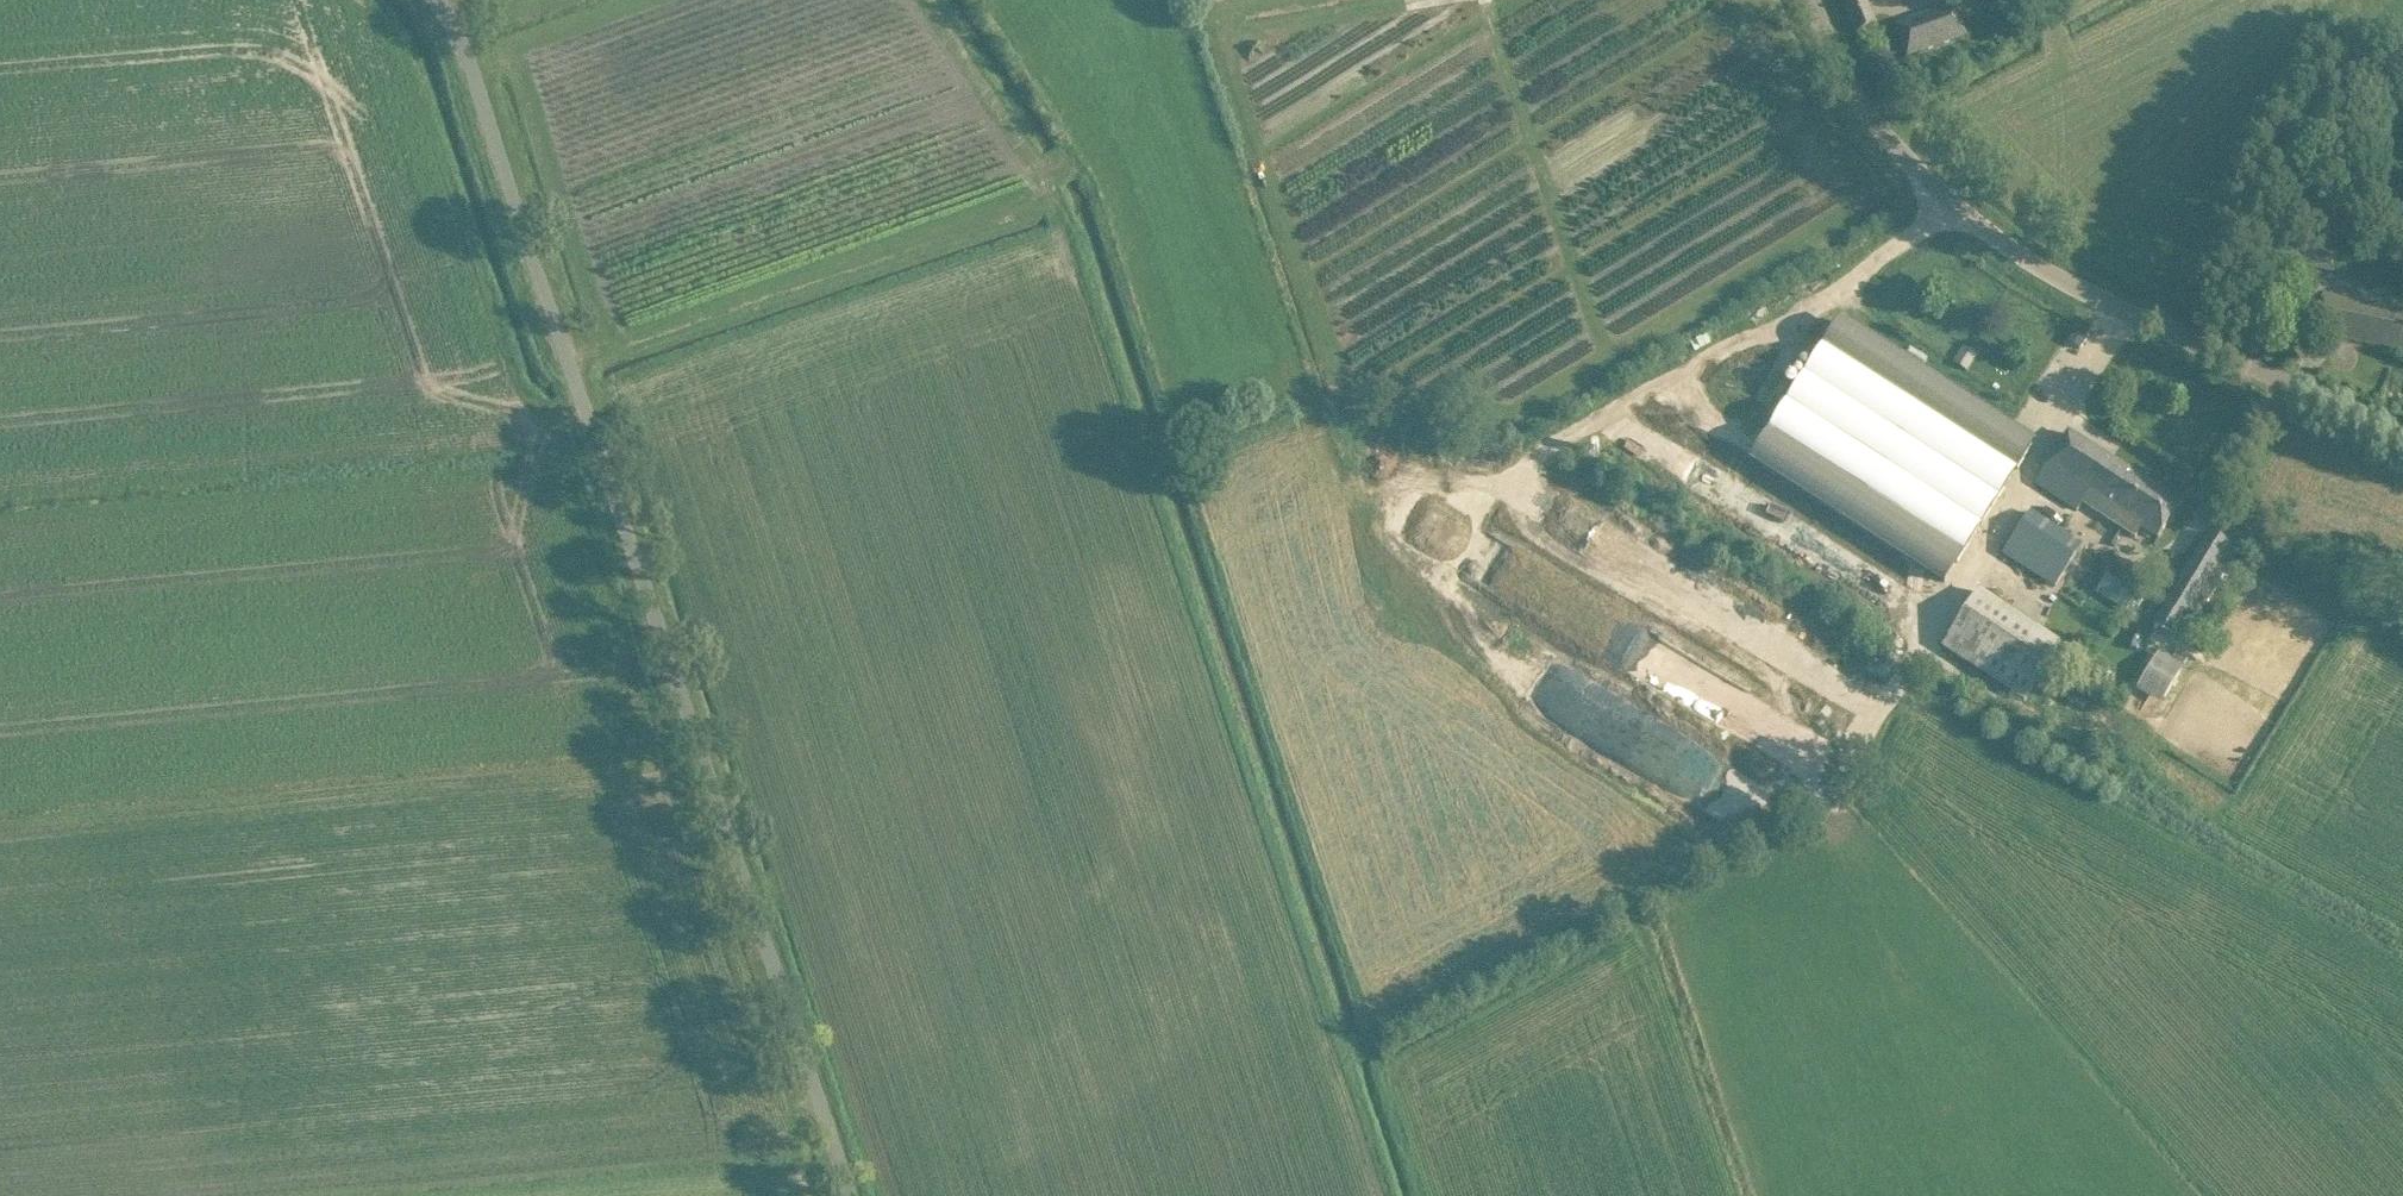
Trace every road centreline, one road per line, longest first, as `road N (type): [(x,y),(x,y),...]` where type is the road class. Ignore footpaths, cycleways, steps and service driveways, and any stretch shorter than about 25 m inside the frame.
road 1 (unclassified): [(839,1195),(453,80),(417,0)]
road 2 (unclassified): [(2402,437),(2005,251),(1939,198),(1900,150),(1817,0)]

